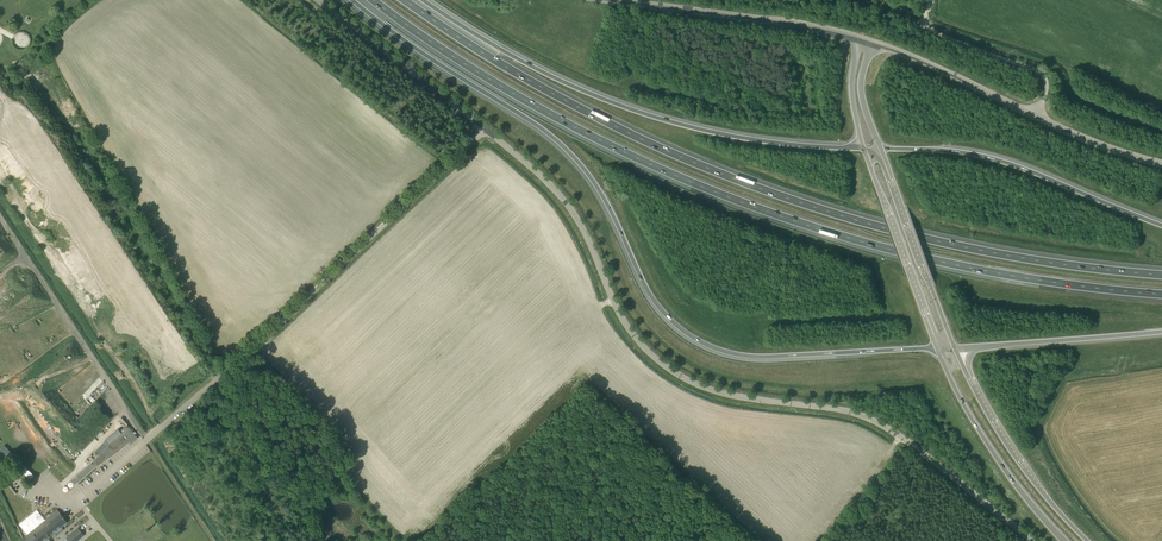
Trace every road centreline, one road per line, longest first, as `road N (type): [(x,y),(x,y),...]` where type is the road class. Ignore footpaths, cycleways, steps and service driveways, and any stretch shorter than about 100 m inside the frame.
road 1 (motorway): [(373,0),(535,106),(716,193),(928,258),(1161,294)]
road 2 (motorway): [(1161,274),(975,249),(780,195),(592,114),(406,0)]
road 3 (motorway): [(353,0),(570,151),(603,196),(655,302),(701,342),(760,358),(937,347)]
road 4 (tertiary): [(1032,540),(877,422),(723,394),(664,366),(622,318),(566,202),(484,128)]
road 5 (unclassified): [(116,476),(484,128)]
road 6 (motorway): [(864,149),(740,137),(629,108),(528,63),(423,0)]
road 7 (tertiary): [(1161,165),(866,40)]
road 8 (motorway): [(1161,225),(974,155),(881,148)]
road 9 (tertiary): [(866,40),(788,21),(609,0)]
road 10 (primary): [(1088,540),(1006,441),(955,347)]
road 11 (primary): [(937,347),(990,447),(1063,540)]
road 12 (primary): [(955,347),(881,148)]
road 13 (primary): [(864,149),(937,347)]
road 14 (tertiary): [(484,128),(318,0)]
road 15 (motorway): [(955,347),(1161,331)]

